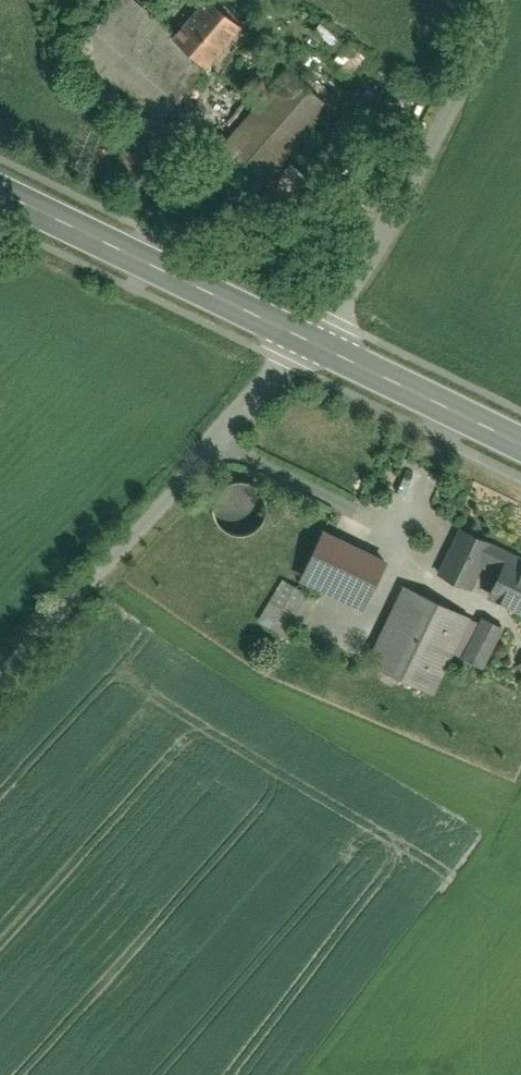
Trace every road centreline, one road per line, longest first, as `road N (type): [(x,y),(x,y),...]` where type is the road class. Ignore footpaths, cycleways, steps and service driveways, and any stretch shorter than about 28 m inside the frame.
road 1 (residential): [(0,674),(305,337)]
road 2 (residential): [(496,0),(476,57),(349,294),(305,337)]
road 3 (primary): [(0,191),(305,337)]
road 4 (primary): [(305,337),(520,441)]

